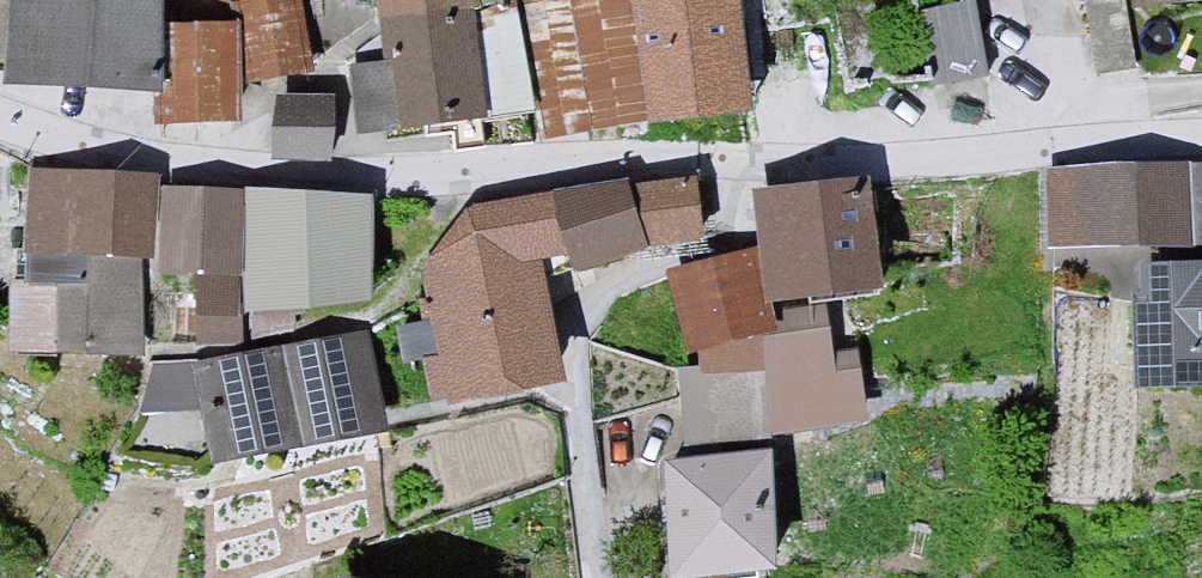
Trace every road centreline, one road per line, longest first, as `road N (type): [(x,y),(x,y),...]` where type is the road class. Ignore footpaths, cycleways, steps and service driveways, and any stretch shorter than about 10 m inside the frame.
road 1 (residential): [(0,119),(130,162),(306,177),(625,160),(892,165),(1201,145)]

